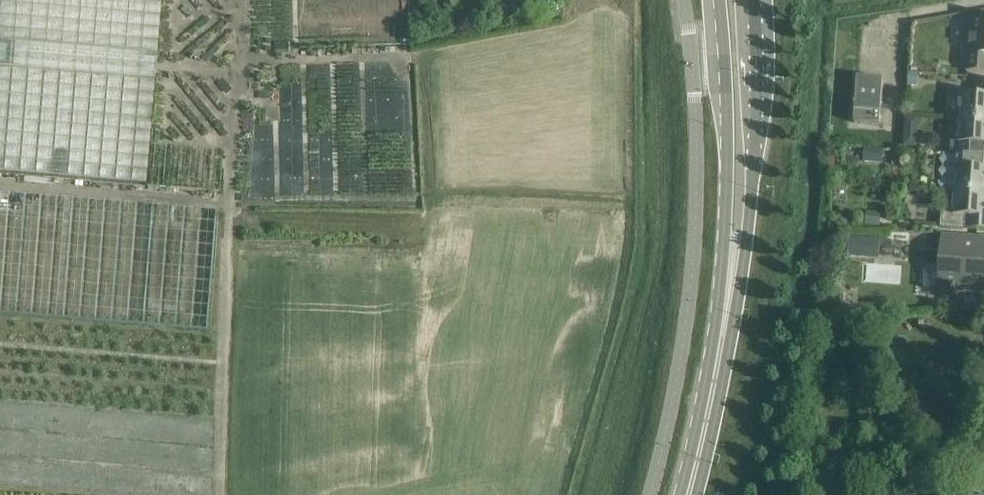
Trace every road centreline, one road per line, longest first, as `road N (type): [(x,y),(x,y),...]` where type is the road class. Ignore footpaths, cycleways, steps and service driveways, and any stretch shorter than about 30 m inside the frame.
road 1 (primary): [(723,337),(746,246),(753,169),(753,0)]
road 2 (primary): [(719,0),(723,337)]
road 3 (primary): [(688,494),(723,337)]

